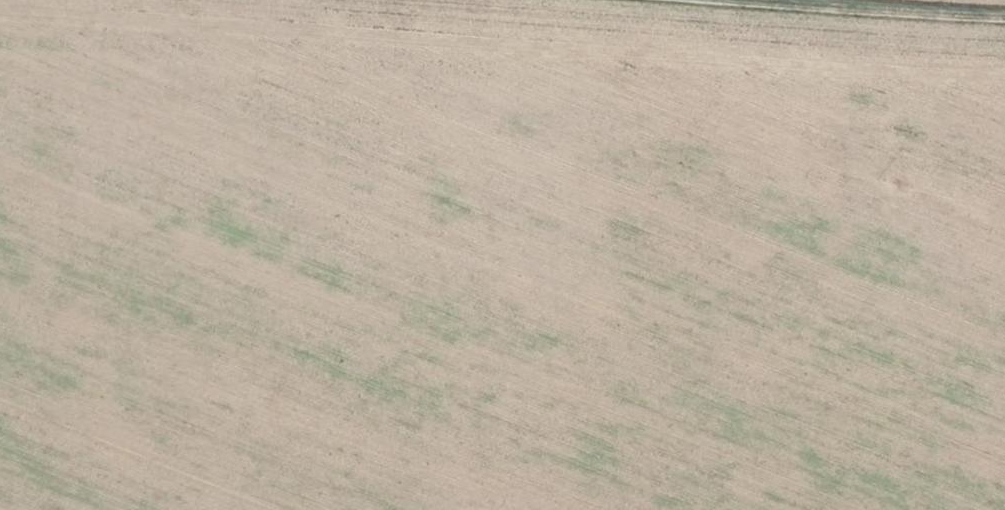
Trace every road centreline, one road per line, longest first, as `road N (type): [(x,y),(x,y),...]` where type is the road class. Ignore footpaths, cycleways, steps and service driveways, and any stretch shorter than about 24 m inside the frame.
road 1 (track): [(1004,15),(680,0)]

